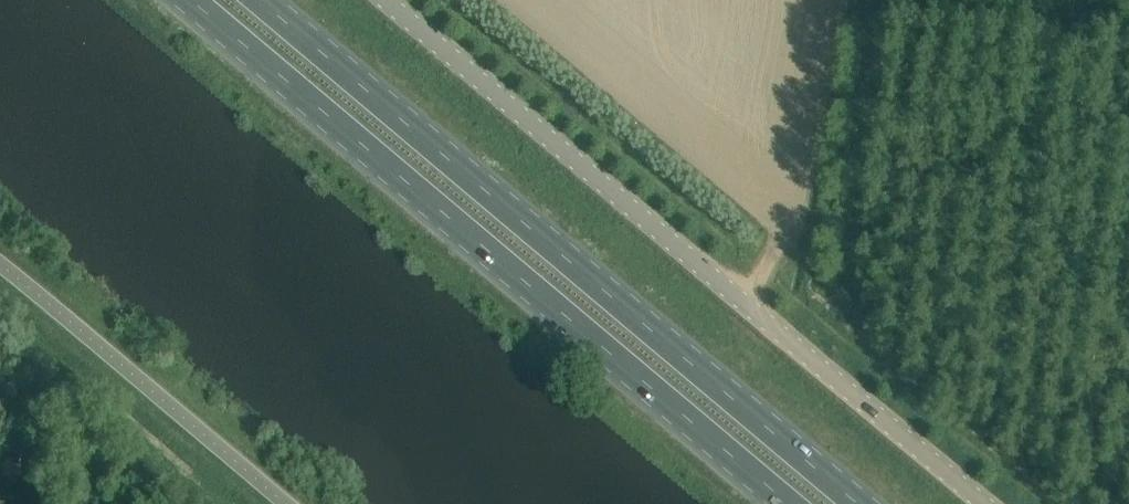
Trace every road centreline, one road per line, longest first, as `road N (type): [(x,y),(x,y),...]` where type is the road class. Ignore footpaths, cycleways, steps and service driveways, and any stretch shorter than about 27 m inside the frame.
road 1 (unclassified): [(393,0),(996,503)]
road 2 (trunk): [(865,503),(267,0)]
road 3 (trunk): [(198,0),(794,503)]

